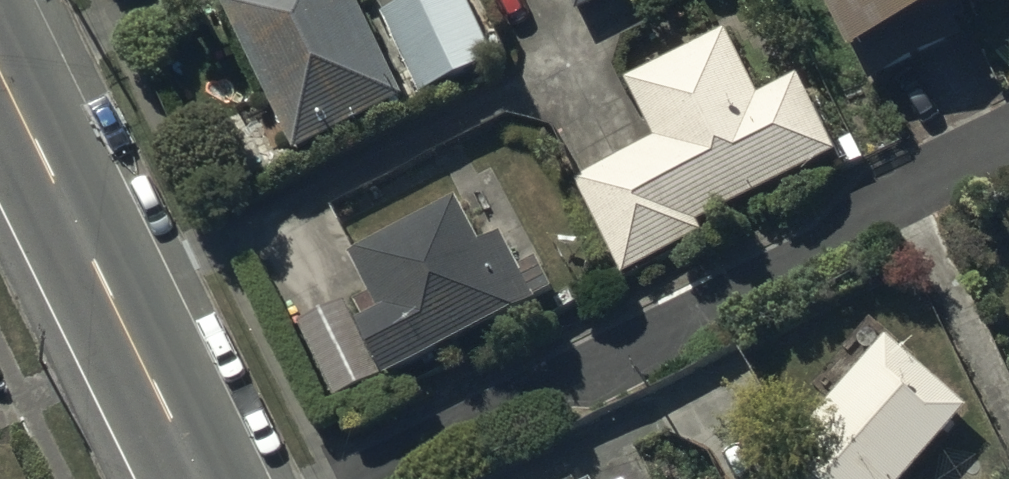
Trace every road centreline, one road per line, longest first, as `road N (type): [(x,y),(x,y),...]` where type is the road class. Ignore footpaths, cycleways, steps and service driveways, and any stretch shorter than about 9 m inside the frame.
road 1 (residential): [(1008,159),(343,478)]
road 2 (secondary): [(0,66),(201,478)]

